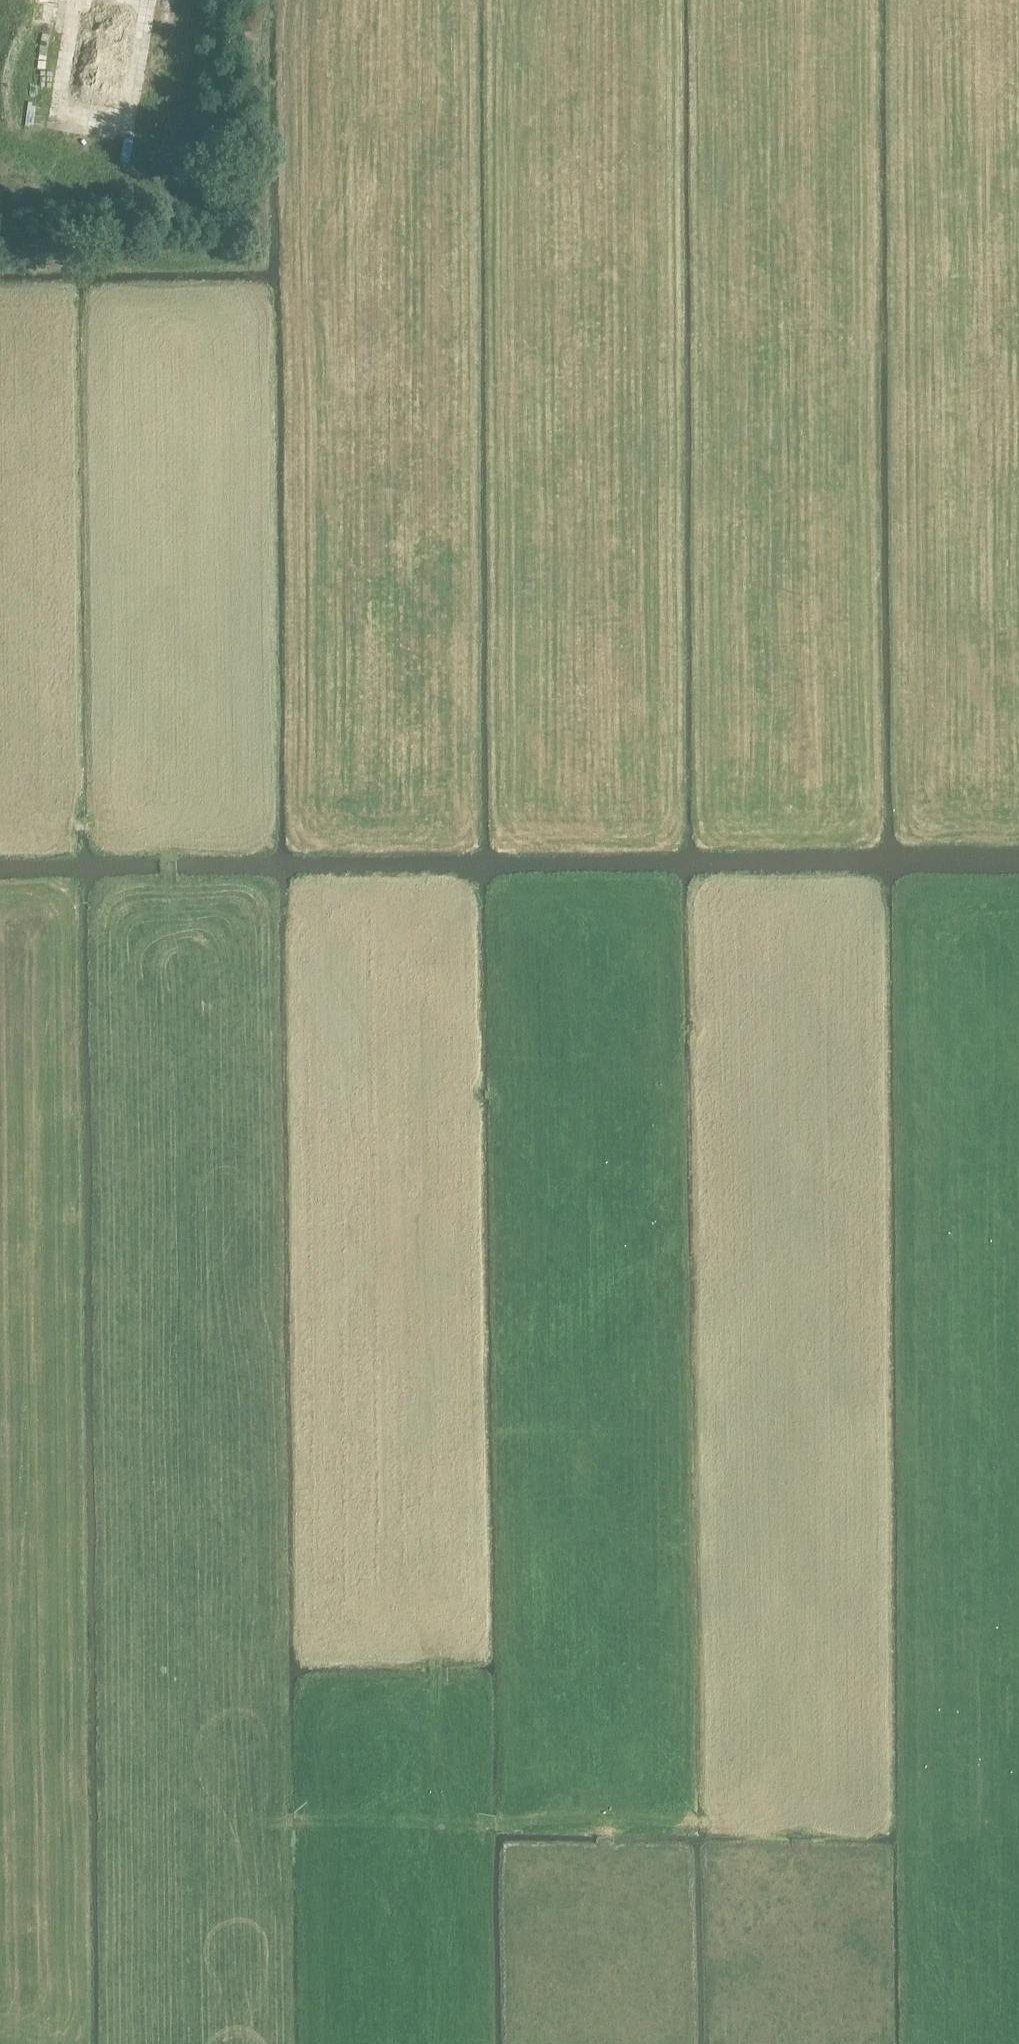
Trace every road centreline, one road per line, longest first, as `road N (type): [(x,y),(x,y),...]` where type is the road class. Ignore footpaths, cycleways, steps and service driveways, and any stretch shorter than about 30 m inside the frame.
road 1 (track): [(57,119),(74,0)]

